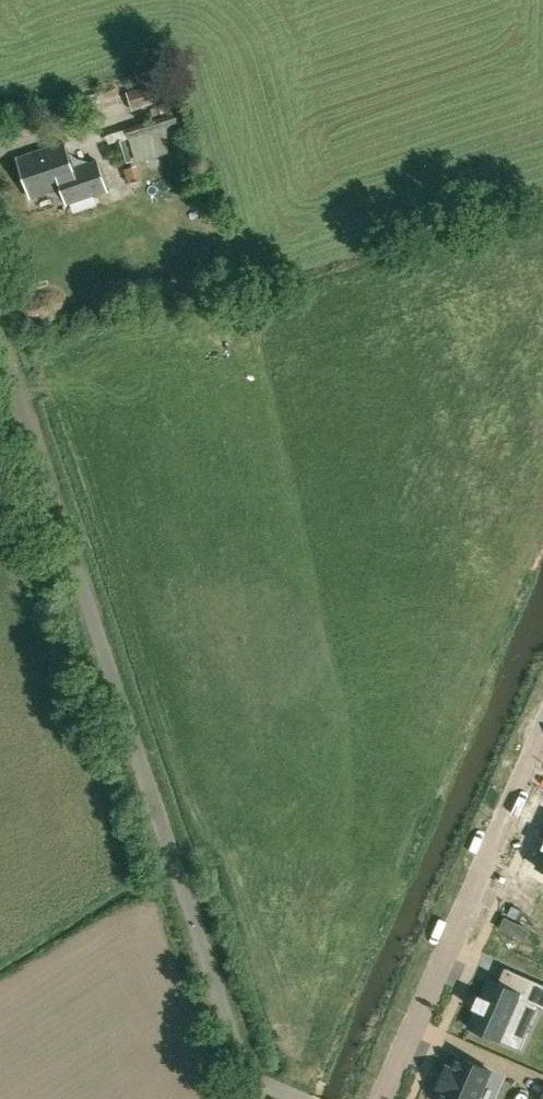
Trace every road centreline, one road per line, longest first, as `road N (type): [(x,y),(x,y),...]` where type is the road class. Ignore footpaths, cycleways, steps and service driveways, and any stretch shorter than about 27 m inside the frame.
road 1 (unclassified): [(244,1067),(0,349)]
road 2 (residential): [(542,732),(377,1098)]

